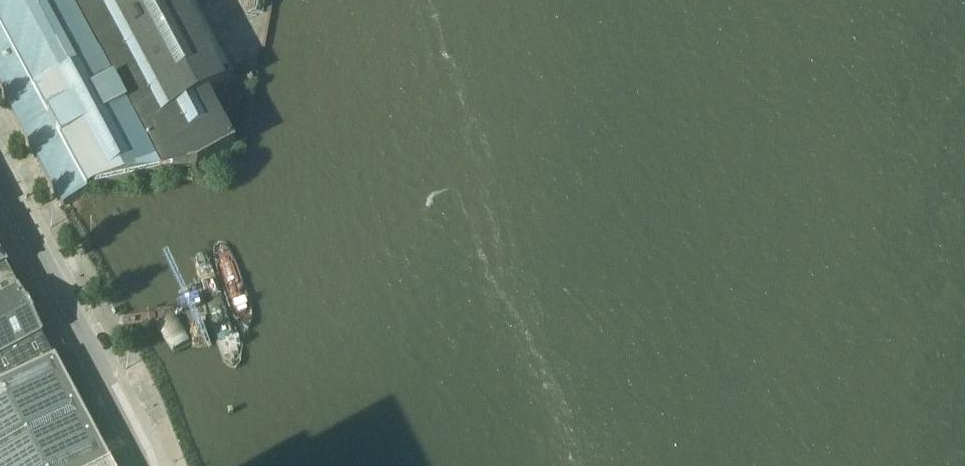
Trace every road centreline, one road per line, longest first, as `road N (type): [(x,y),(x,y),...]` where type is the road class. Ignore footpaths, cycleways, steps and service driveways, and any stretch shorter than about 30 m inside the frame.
road 1 (residential): [(149,465),(0,181)]

